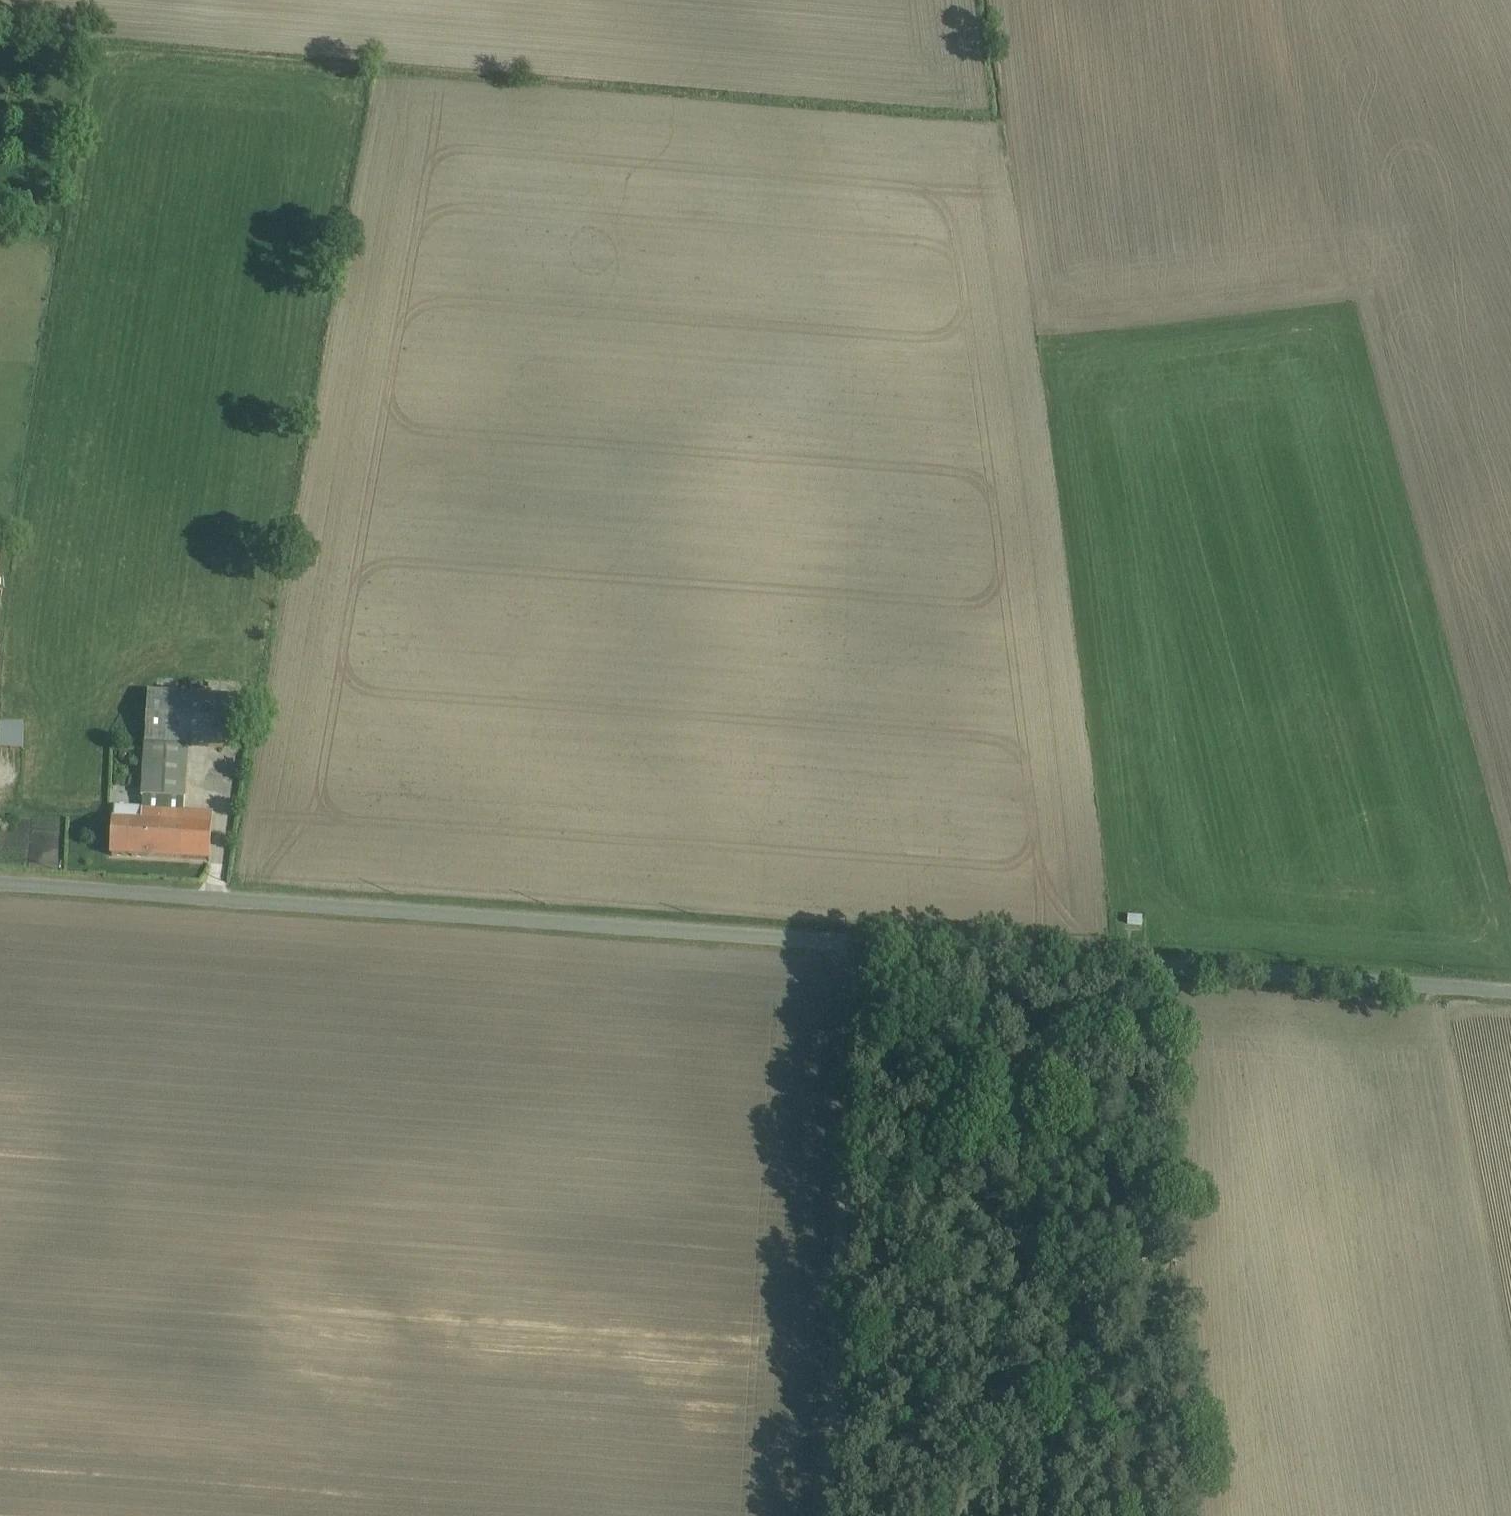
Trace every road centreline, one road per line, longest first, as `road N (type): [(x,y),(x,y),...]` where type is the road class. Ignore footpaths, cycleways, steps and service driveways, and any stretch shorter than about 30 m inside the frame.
road 1 (unclassified): [(0,889),(1510,996)]
road 2 (track): [(854,948),(818,1515)]
road 3 (track): [(1184,1515),(1158,970)]

